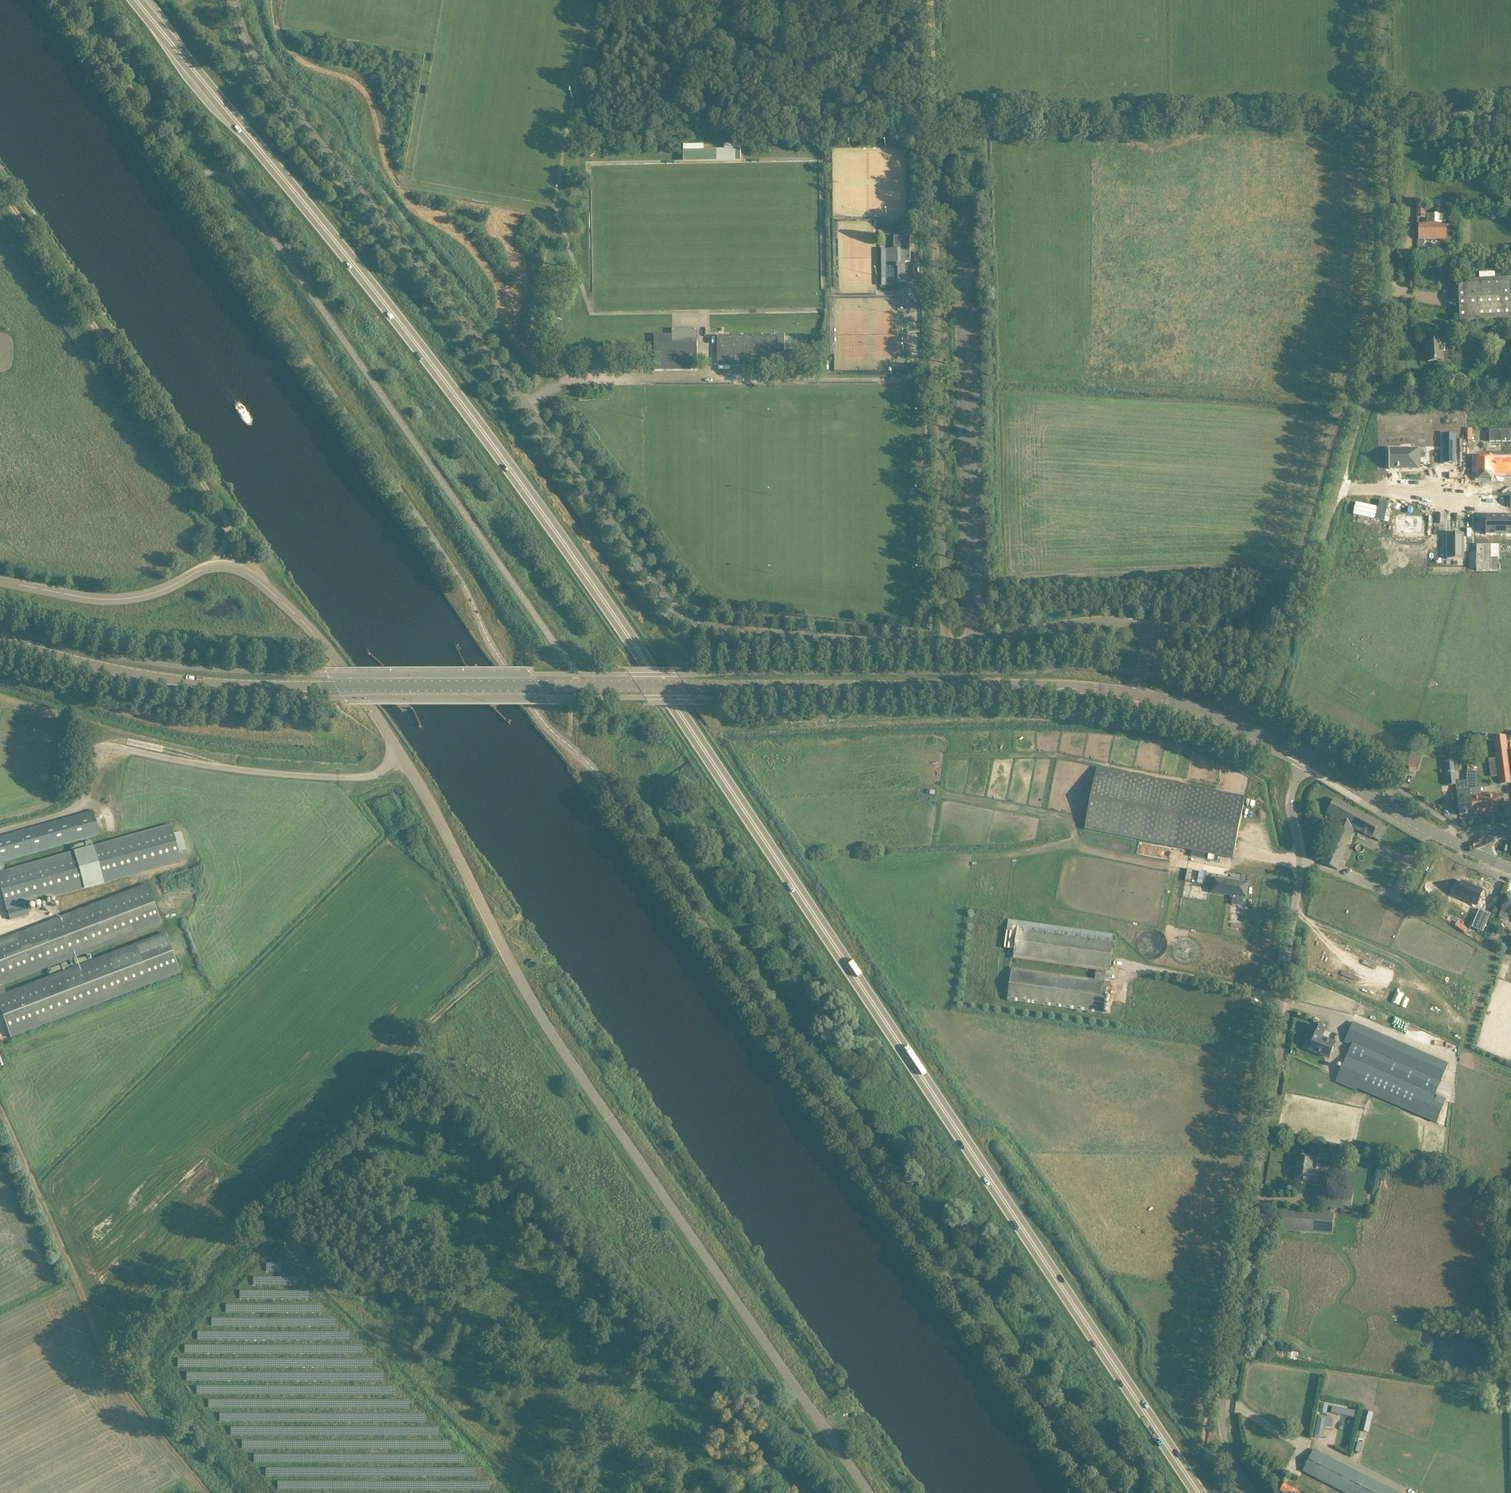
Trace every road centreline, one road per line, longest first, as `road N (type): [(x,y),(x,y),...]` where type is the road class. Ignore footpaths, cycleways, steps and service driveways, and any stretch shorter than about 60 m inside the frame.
road 1 (primary): [(1199,1492),(523,487),(136,0)]
road 2 (unclassified): [(879,1492),(531,990),(401,754),(311,627),(264,581),(221,564),(136,599),(0,581)]
road 3 (unclassified): [(945,646),(730,630),(675,609),(270,72),(240,0)]
road 4 (unclassified): [(1265,1492),(1239,1447),(1232,1387),(1301,873),(1291,796),(1310,760)]
road 5 (track): [(939,123),(1510,110)]
road 6 (unclassified): [(945,646),(939,123)]
road 7 (tertiary): [(1138,694),(1052,686),(687,686)]
road 8 (track): [(0,1112),(113,1362),(214,1492)]
road 9 (unclassified): [(1366,404),(1394,314),(1384,0)]
road 10 (track): [(0,185),(225,517)]
road 11 (tertiary): [(337,687),(687,686)]
road 12 (tertiary): [(337,687),(147,676),(0,640)]
road 13 (unclassified): [(1152,625),(1270,638),(1289,631),(1339,487)]
road 14 (unclassified): [(945,646),(1088,620),(1152,625)]
road 15 (tertiary): [(1478,854),(1310,760)]
road 16 (tertiary): [(1310,760),(1233,722),(1138,694)]
road 17 (unclassified): [(1366,404),(1510,401)]
road 18 (residential): [(1339,487),(1465,489)]
road 19 (track): [(939,123),(936,0)]

